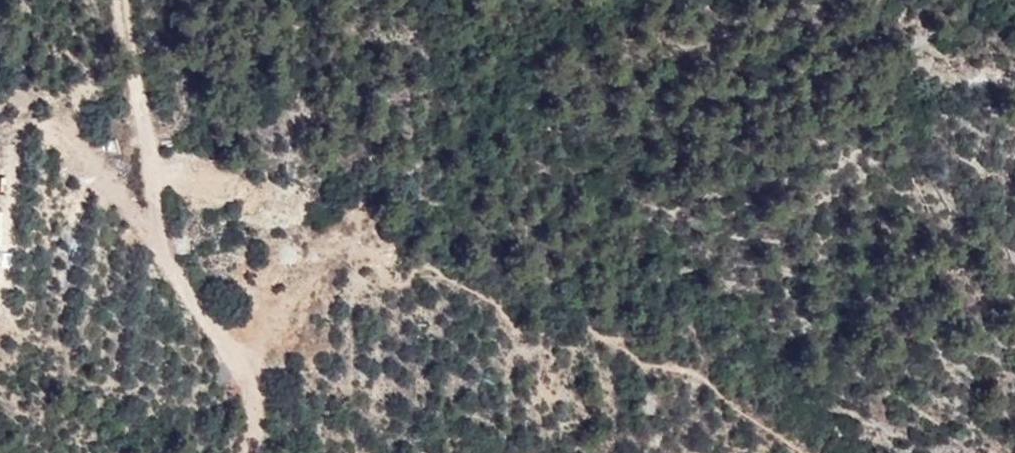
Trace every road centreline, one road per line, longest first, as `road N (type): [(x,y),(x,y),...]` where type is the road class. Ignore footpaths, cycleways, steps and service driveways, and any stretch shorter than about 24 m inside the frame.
road 1 (track): [(110,0),(141,136),(148,241),(222,352),(247,433),(245,452)]

